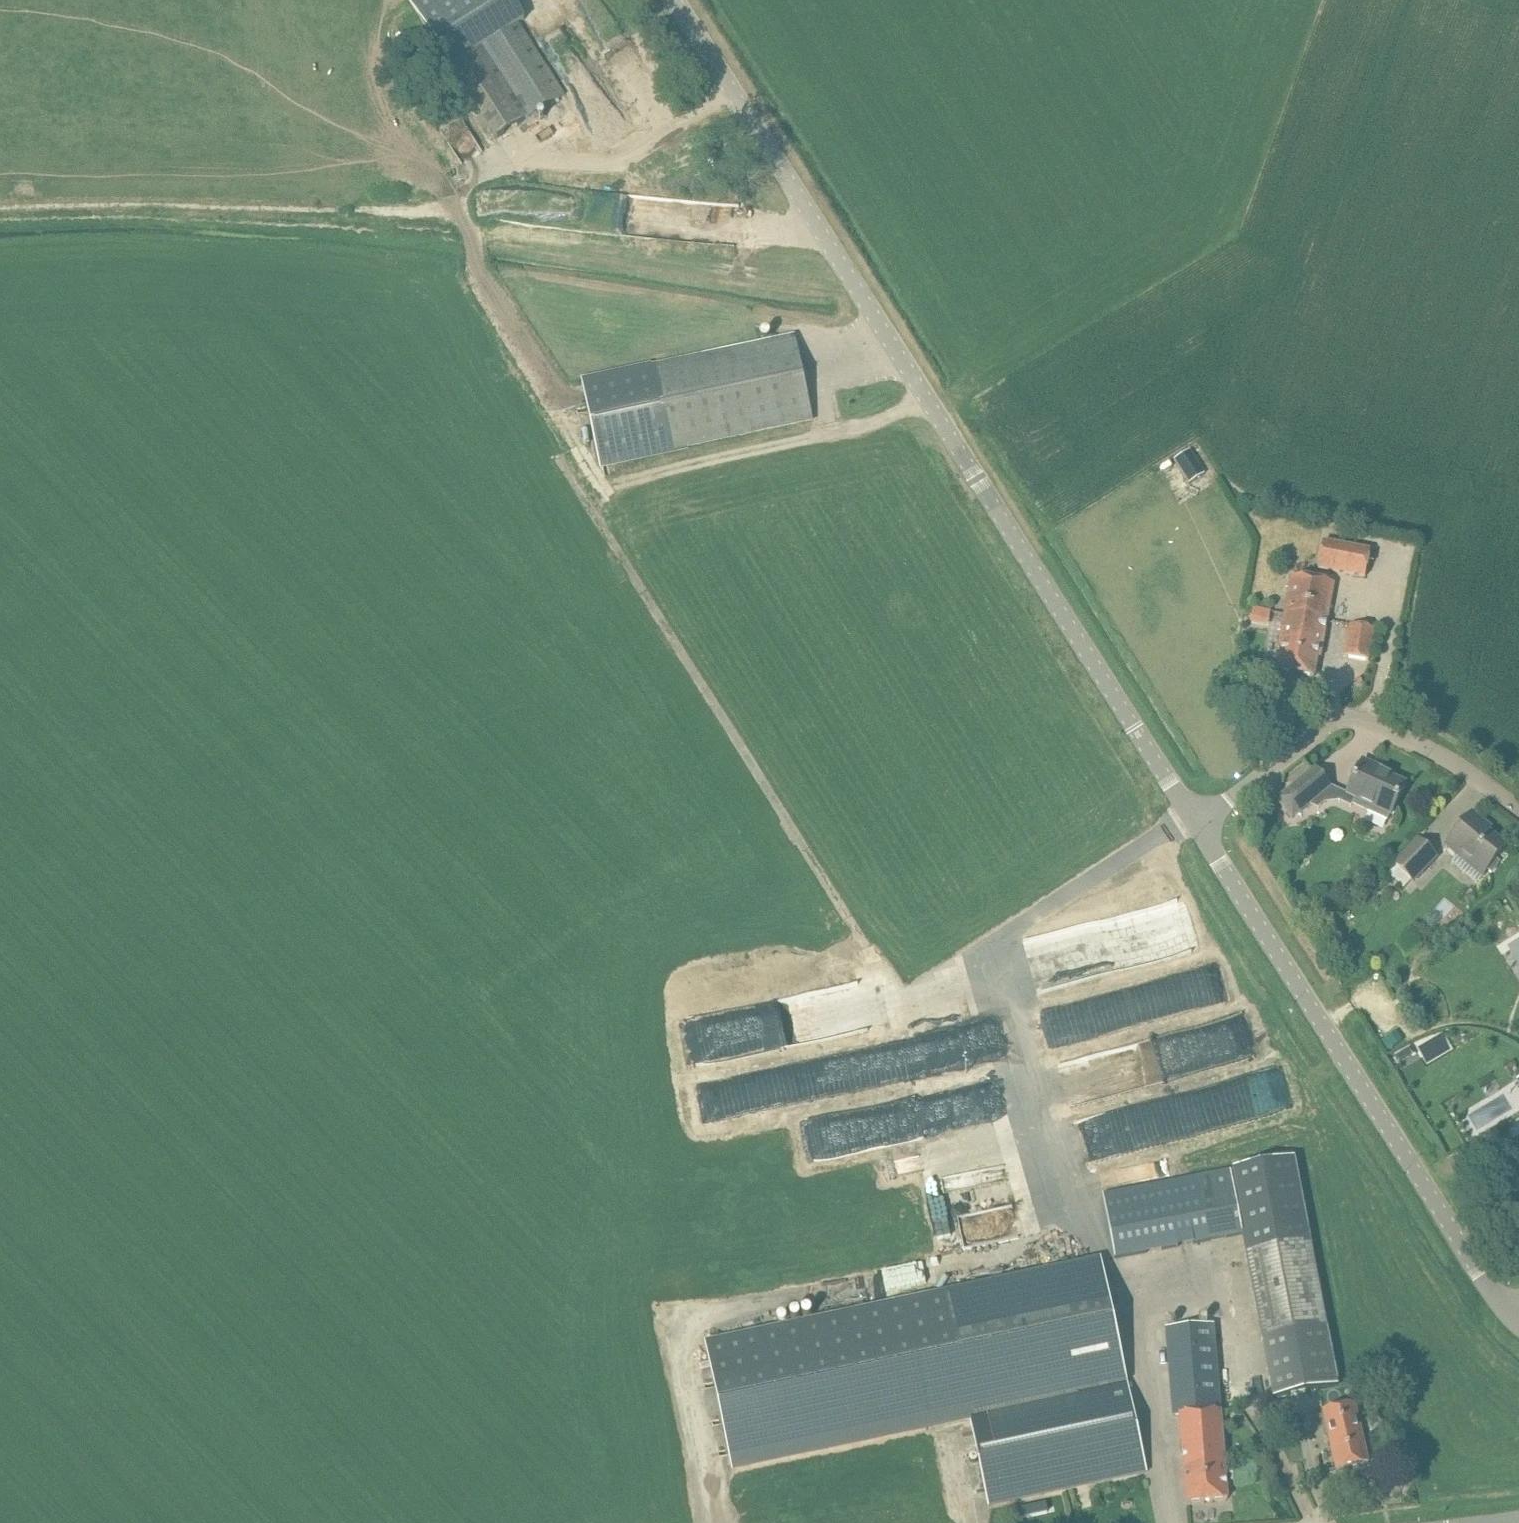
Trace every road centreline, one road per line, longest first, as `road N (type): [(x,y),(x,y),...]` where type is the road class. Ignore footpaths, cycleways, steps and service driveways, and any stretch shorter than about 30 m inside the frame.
road 1 (tertiary): [(1197,825),(1030,586),(878,323),(673,0)]
road 2 (tertiary): [(1510,1316),(1197,825)]
road 3 (residential): [(1197,825),(1320,725),(1341,717),(1445,757),(1518,809)]

